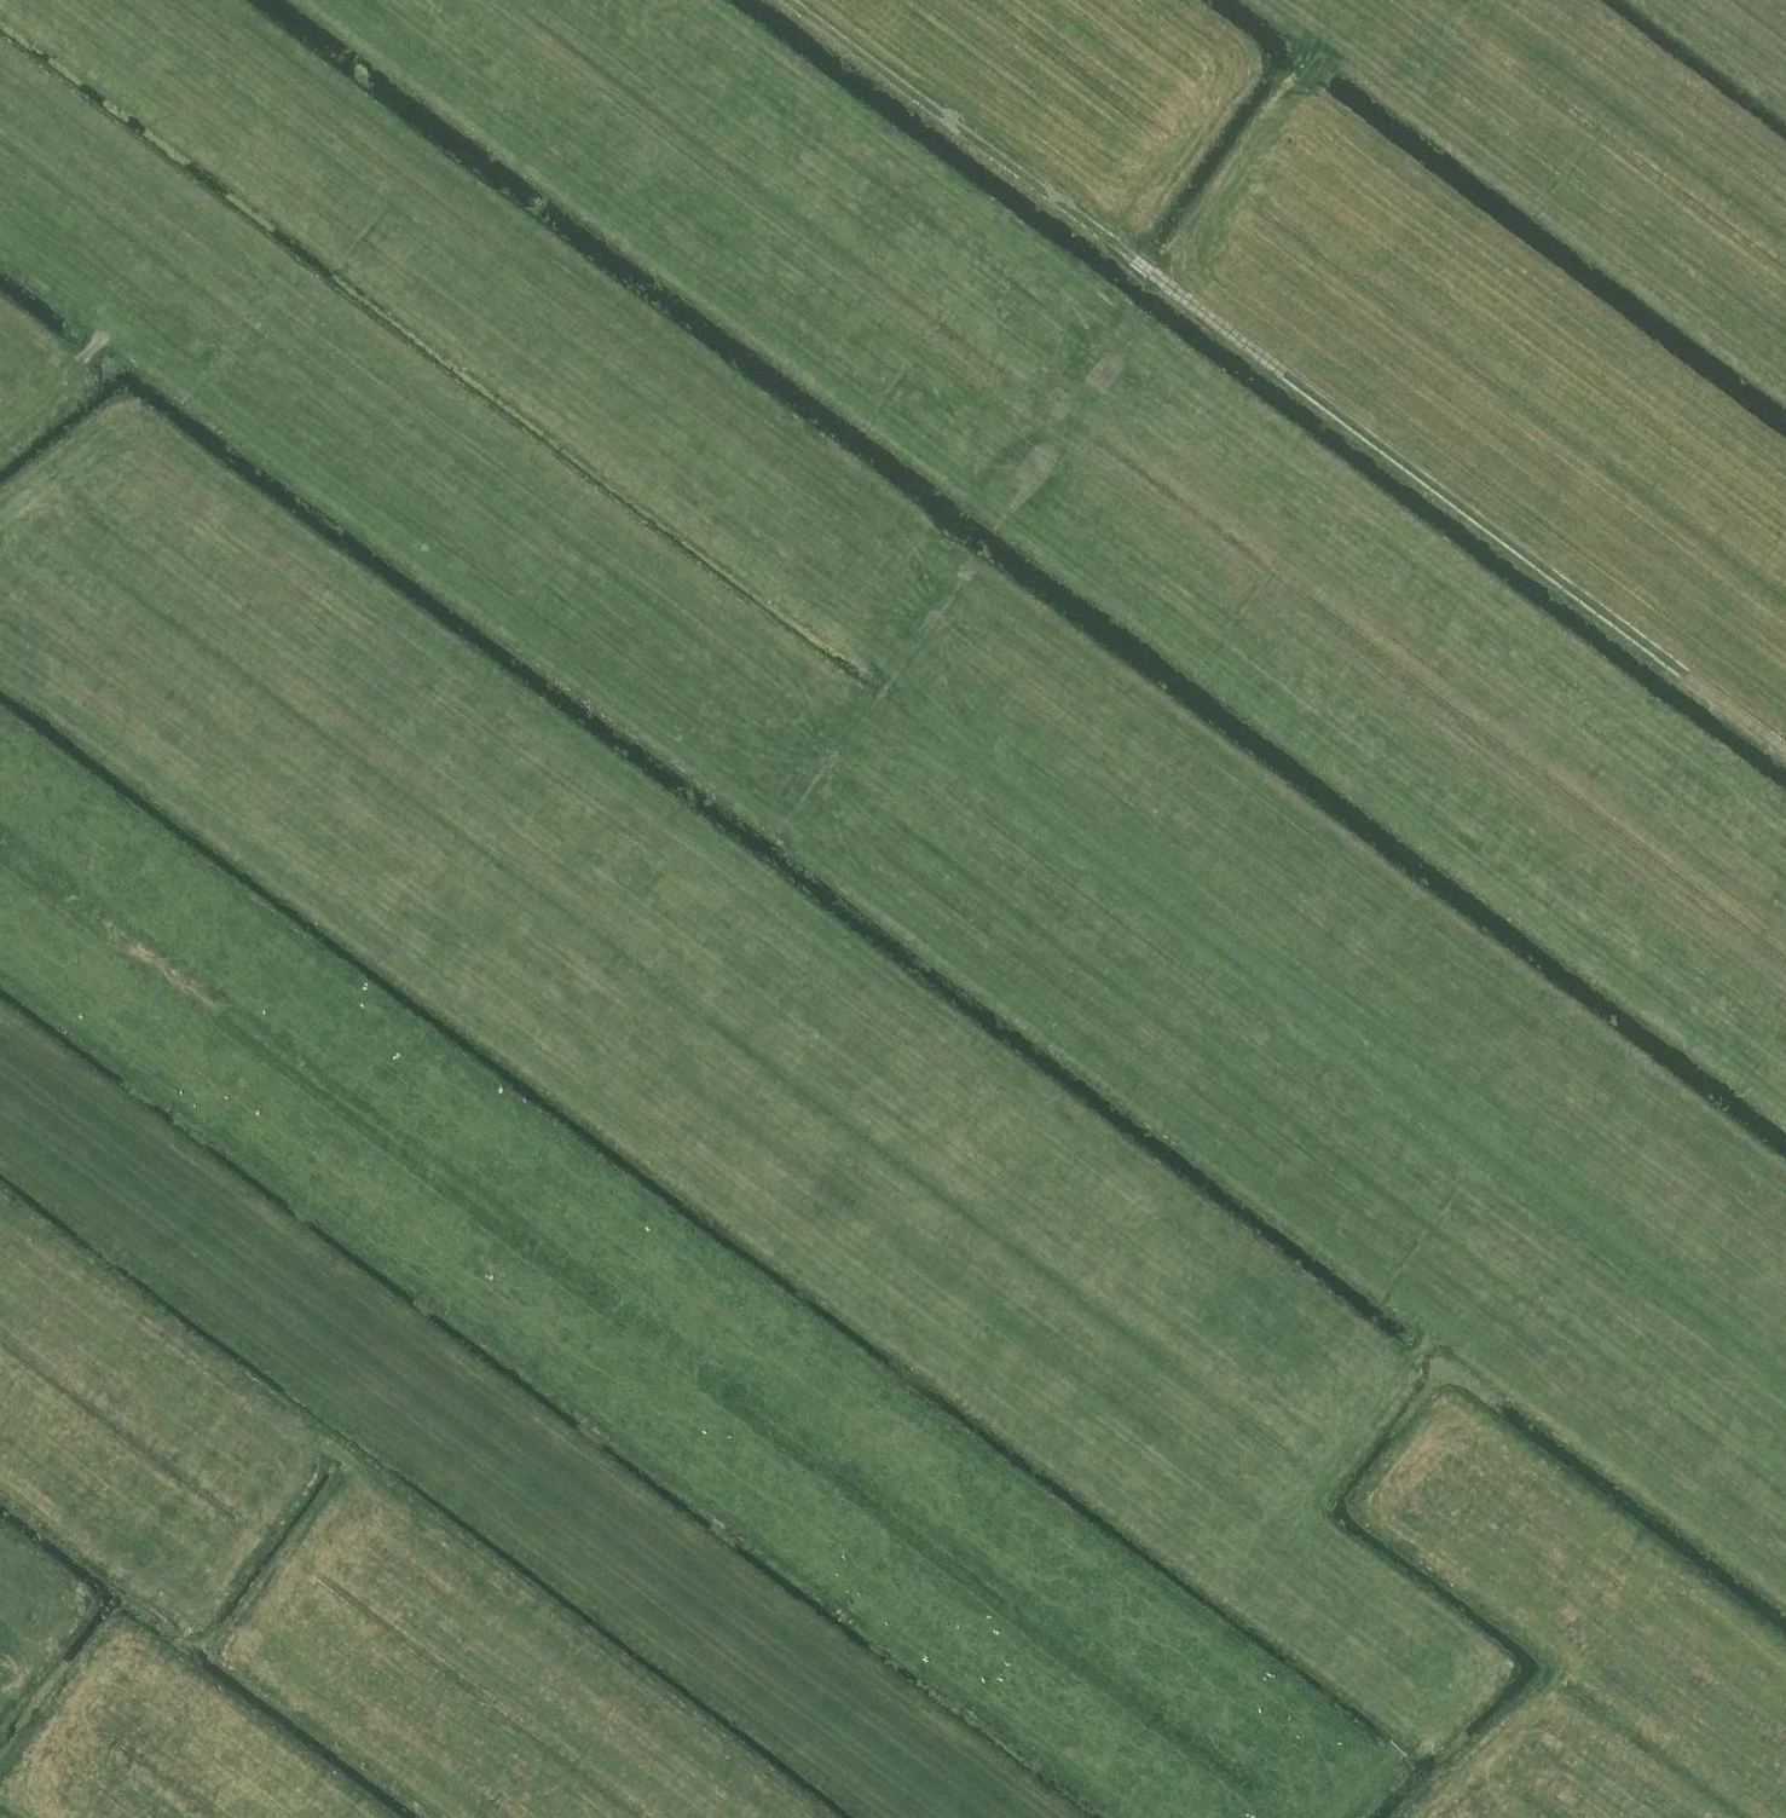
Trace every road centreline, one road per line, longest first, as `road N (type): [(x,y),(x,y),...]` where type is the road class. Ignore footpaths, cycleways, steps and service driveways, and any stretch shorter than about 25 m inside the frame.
road 1 (track): [(1785,742),(801,0)]

